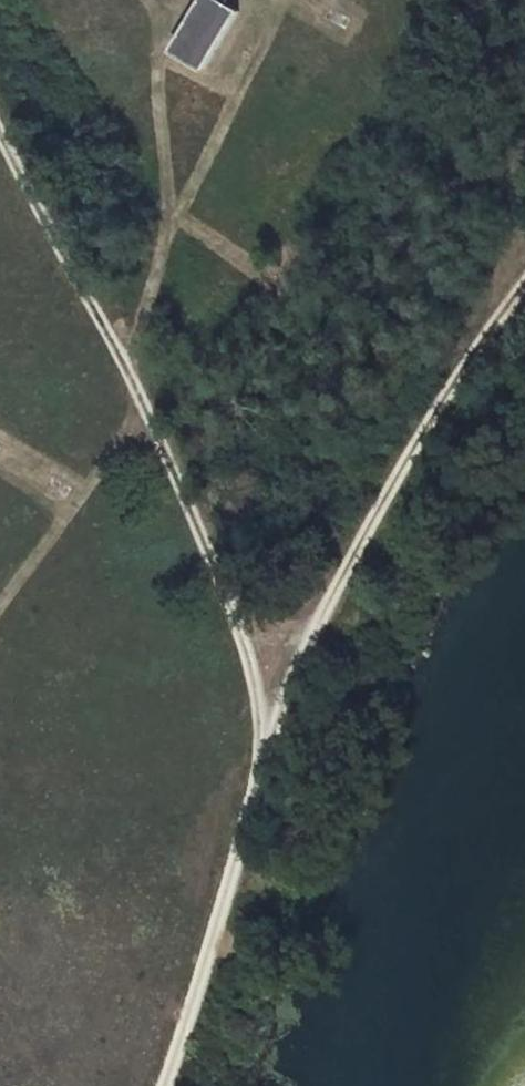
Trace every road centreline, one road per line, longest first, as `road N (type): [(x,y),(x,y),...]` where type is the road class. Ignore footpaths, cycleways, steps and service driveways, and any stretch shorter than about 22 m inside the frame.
road 1 (track): [(0,135),(276,733)]
road 2 (track): [(524,298),(415,446),(276,733)]
road 3 (track): [(276,733),(165,1085)]

